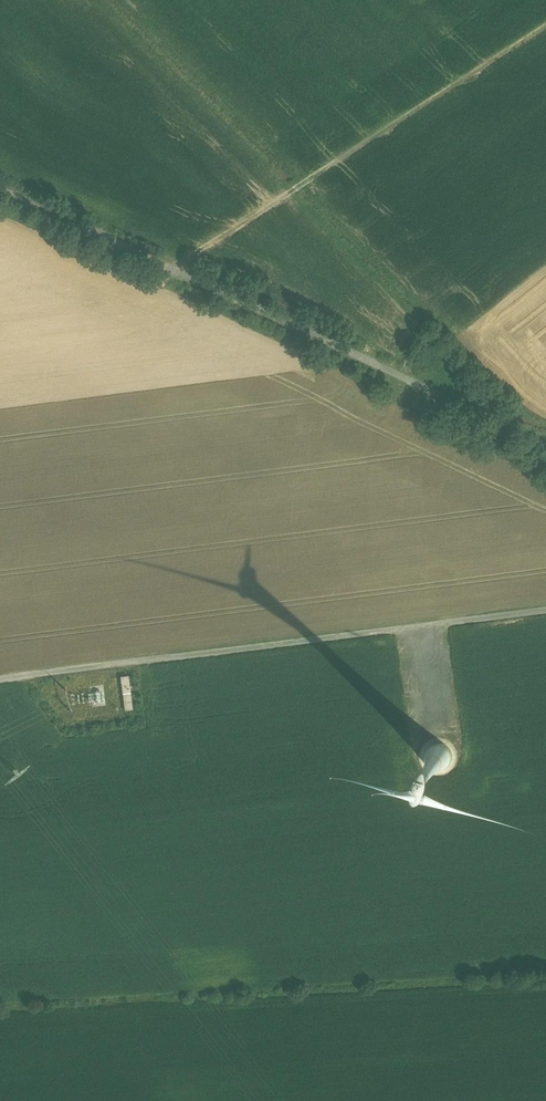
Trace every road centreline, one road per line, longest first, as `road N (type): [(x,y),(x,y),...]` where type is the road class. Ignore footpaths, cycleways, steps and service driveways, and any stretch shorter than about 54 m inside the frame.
road 1 (track): [(0,199),(545,452)]
road 2 (track): [(545,609),(0,679)]

